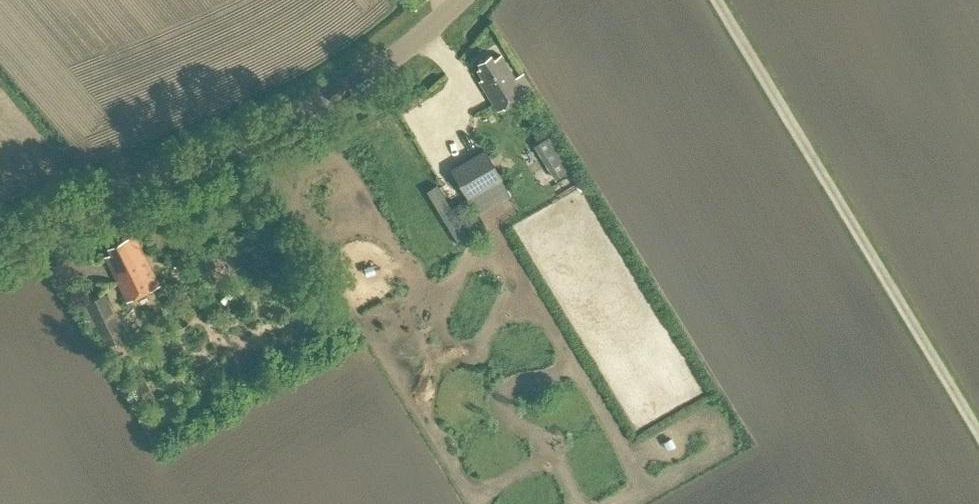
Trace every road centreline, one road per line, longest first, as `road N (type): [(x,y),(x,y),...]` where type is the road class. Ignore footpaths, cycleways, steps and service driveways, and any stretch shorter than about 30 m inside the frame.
road 1 (unclassified): [(0,248),(357,94),(407,58),(460,0)]

